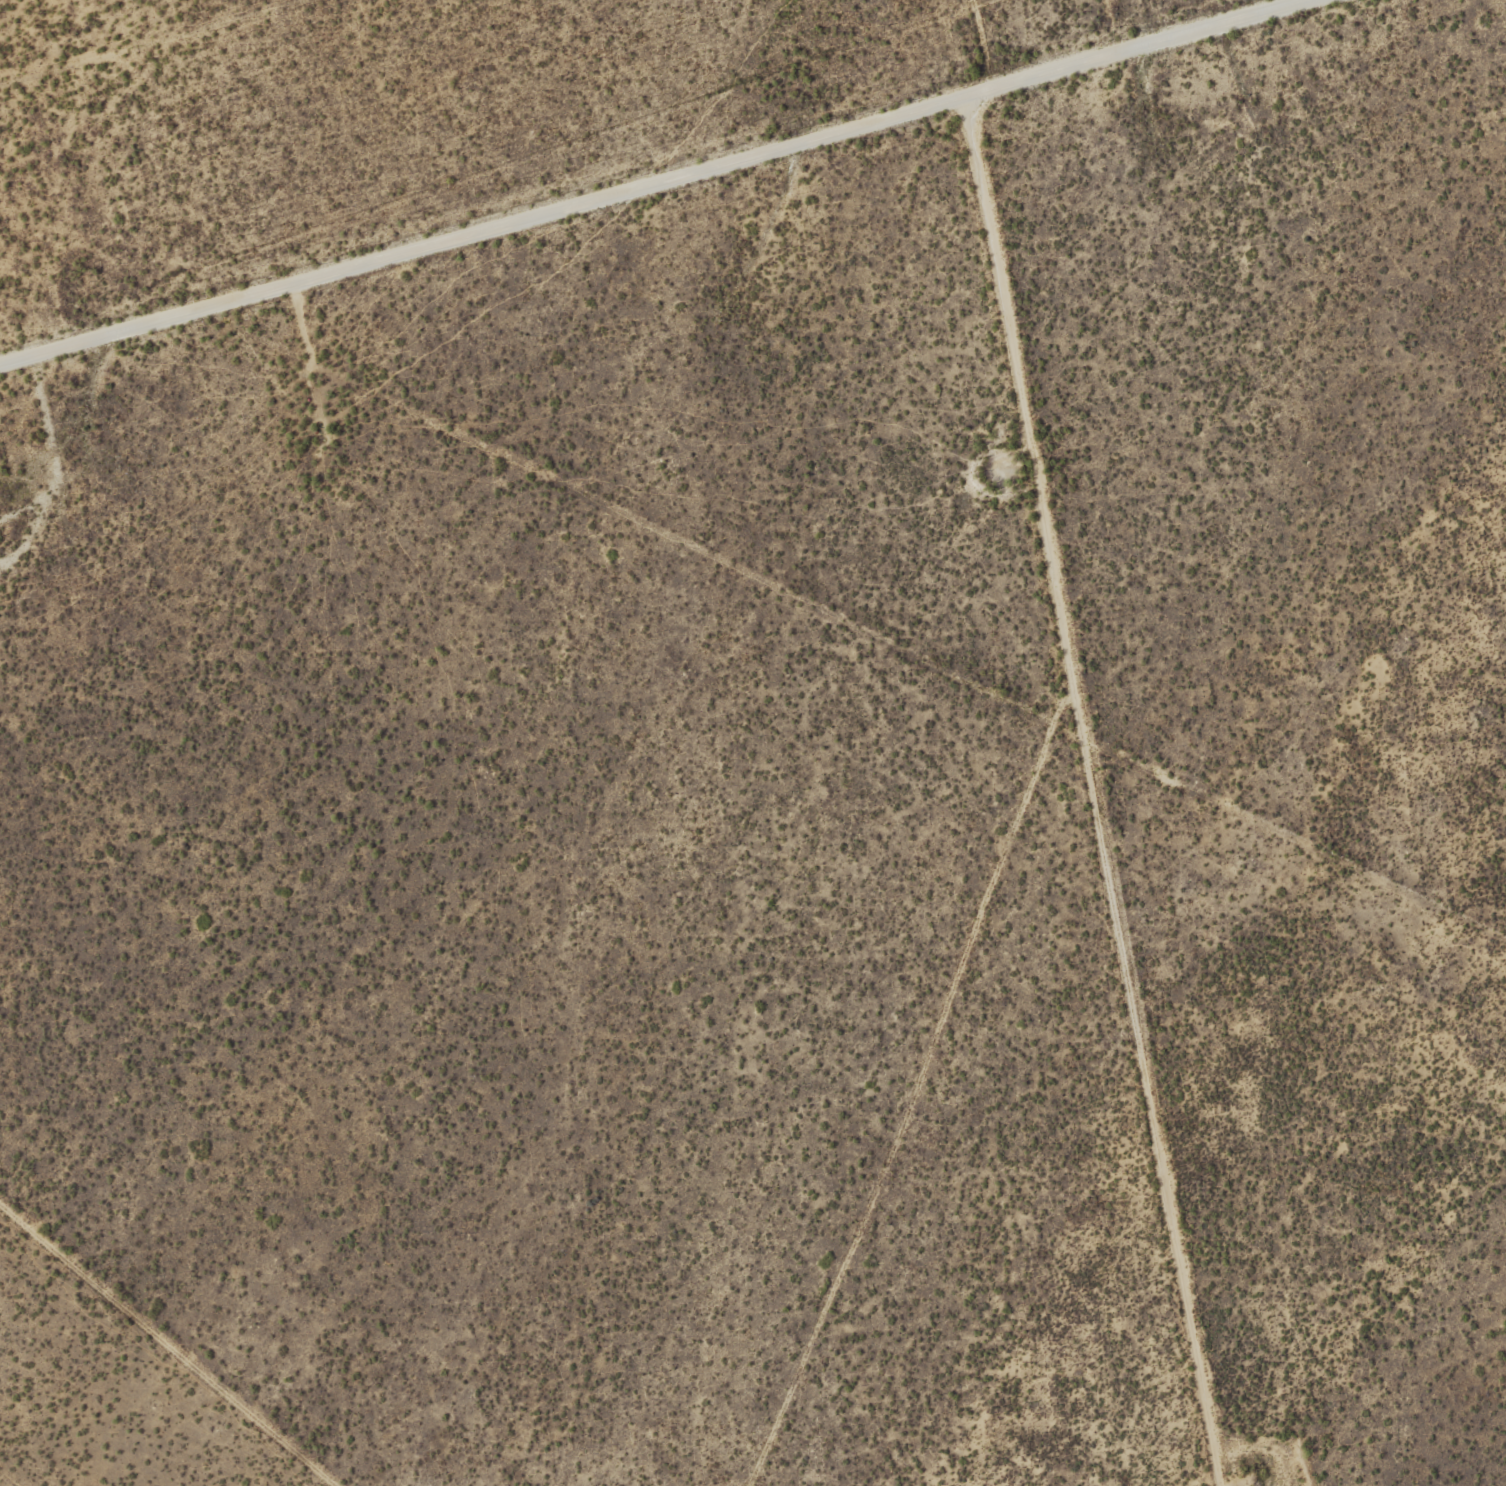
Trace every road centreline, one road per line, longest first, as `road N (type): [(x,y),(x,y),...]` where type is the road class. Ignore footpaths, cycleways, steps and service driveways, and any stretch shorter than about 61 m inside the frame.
road 1 (residential): [(0,370),(1345,0)]

